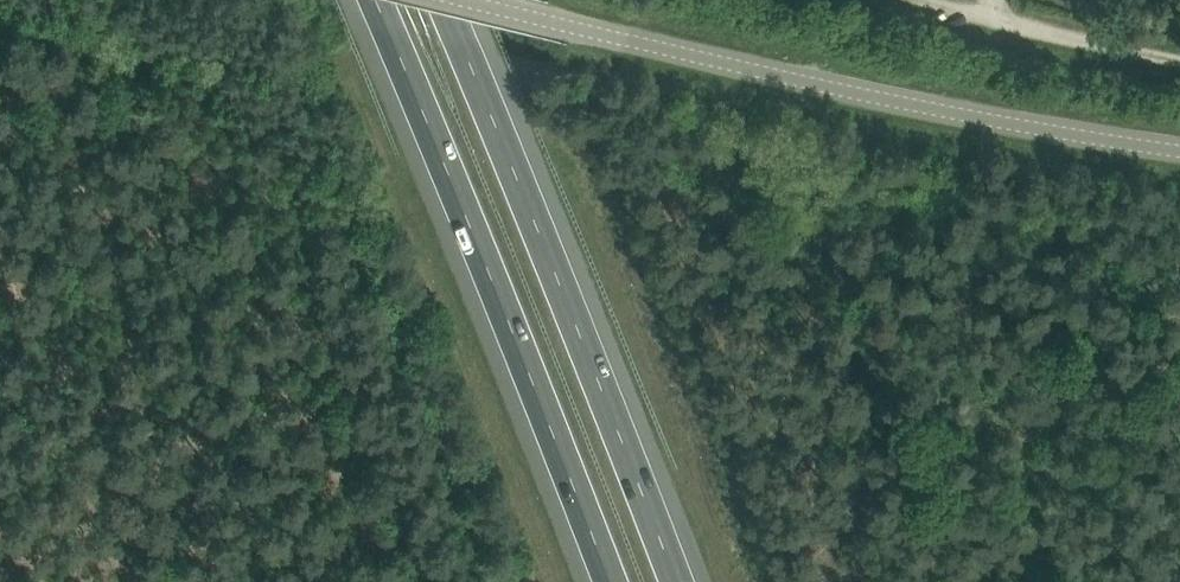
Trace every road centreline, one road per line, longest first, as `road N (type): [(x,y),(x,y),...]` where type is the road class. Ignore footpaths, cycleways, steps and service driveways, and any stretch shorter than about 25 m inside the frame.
road 1 (tertiary): [(1179,149),(835,86),(484,0)]
road 2 (motorway): [(677,581),(440,0)]
road 3 (motorway): [(375,0),(610,581)]
road 4 (track): [(948,581),(813,204)]
road 5 (track): [(813,204),(1164,221)]
road 6 (track): [(1179,60),(910,0)]

